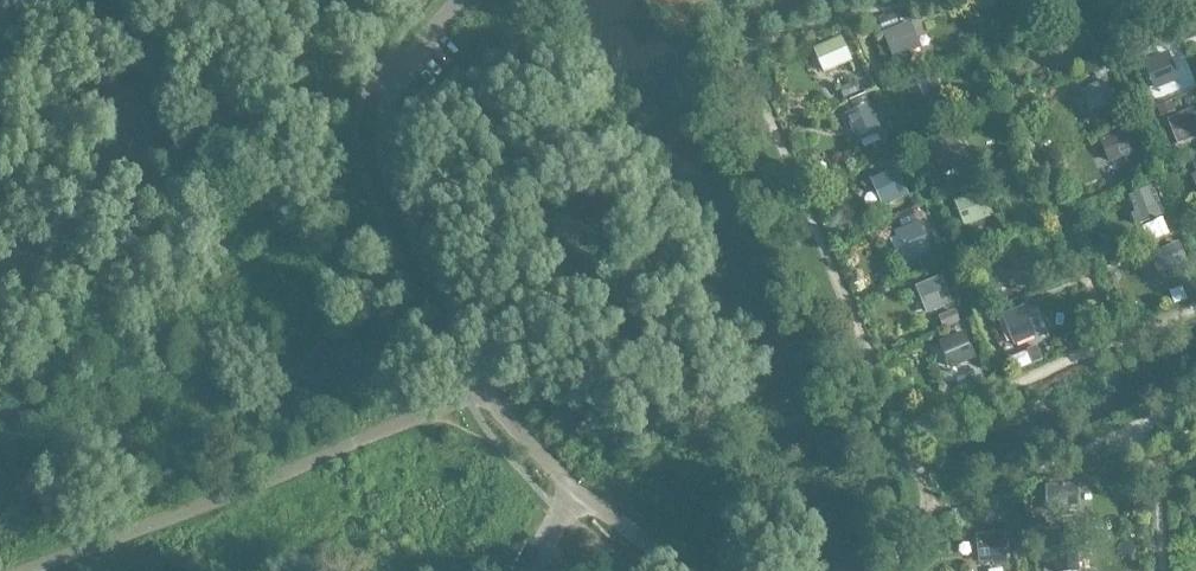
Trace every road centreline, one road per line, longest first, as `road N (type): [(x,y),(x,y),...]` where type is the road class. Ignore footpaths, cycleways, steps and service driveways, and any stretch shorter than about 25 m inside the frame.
road 1 (unclassified): [(468,0),(397,78),(382,146),(394,192),(487,391),(578,502),(686,570)]

